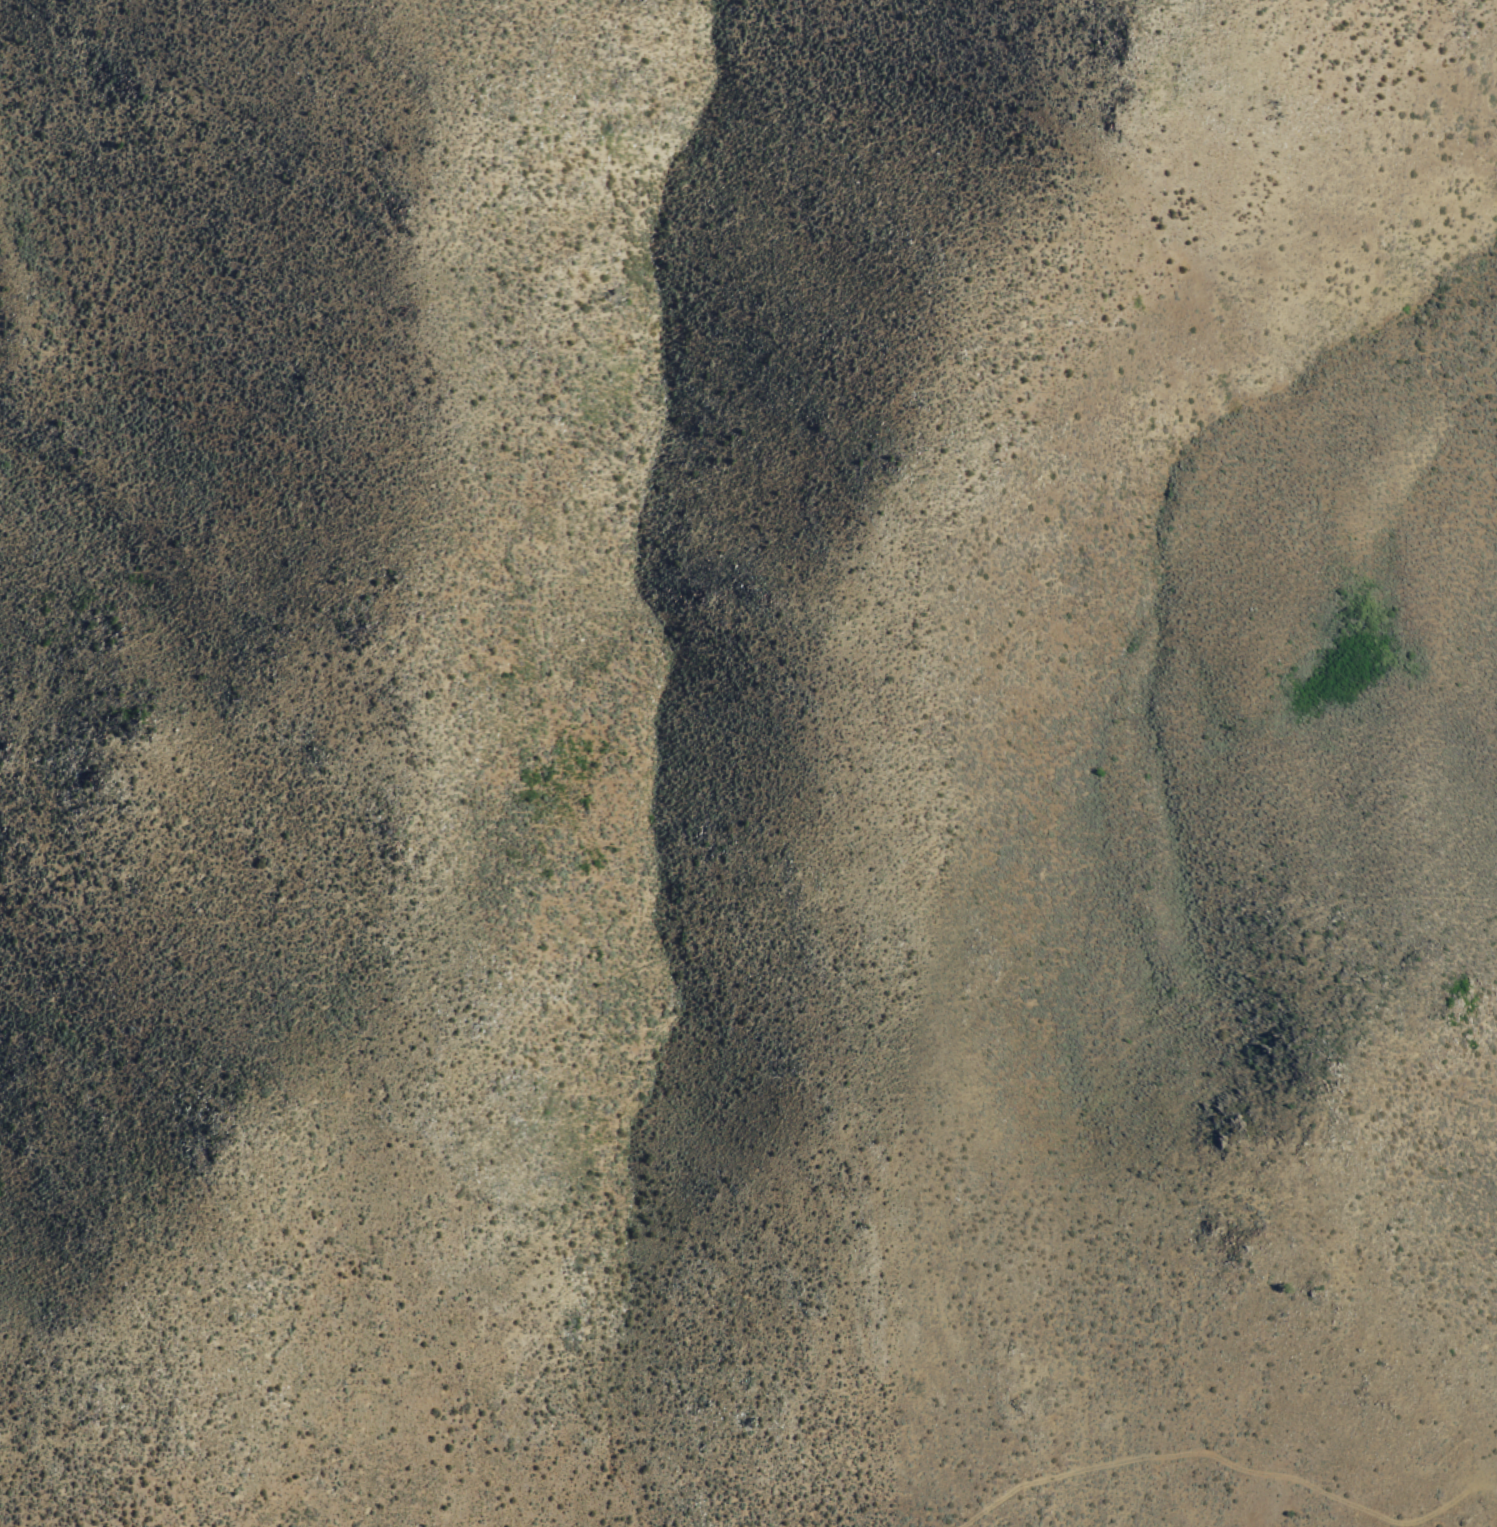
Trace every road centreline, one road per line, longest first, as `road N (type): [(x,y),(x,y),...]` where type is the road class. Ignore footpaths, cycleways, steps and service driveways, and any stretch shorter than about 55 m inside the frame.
road 1 (track): [(956,1526),(1032,1479),(1193,1449),(1289,1475),(1402,1520),(1422,1519),(1474,1487),(1496,1485)]

